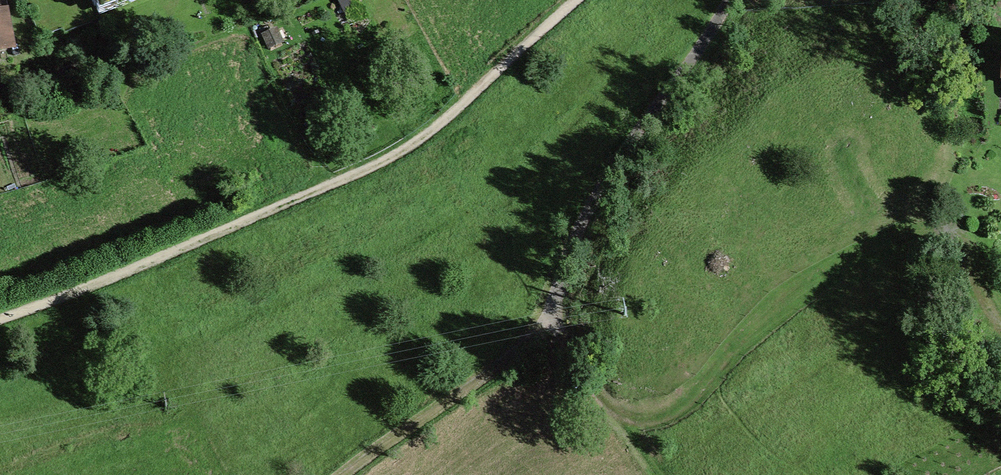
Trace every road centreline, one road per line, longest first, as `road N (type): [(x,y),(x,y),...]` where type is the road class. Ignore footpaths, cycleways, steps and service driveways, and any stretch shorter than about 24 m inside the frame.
road 1 (track): [(577,0),(403,153),(92,288),(0,320)]
road 2 (track): [(714,0),(578,215),(559,301),(512,360),(354,474)]

